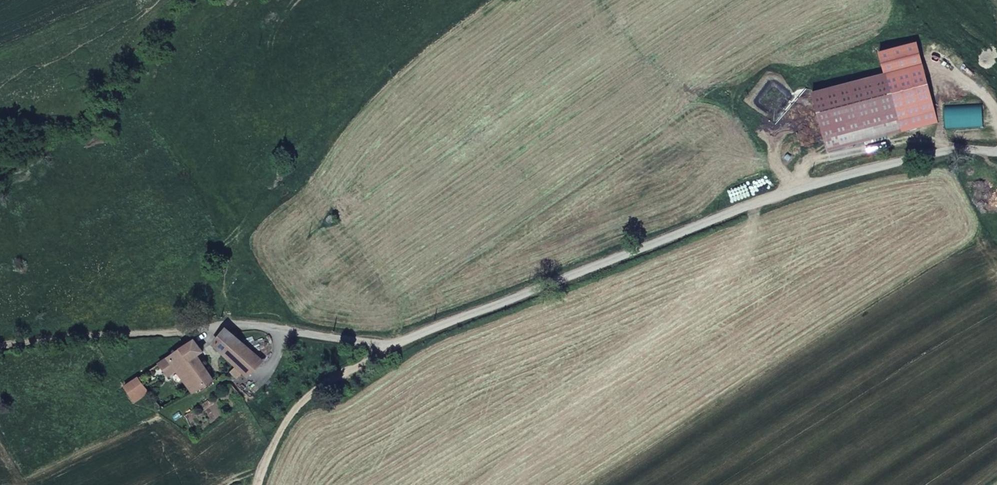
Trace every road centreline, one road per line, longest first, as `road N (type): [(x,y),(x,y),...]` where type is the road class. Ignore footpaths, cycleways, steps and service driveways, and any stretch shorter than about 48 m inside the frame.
road 1 (residential): [(191,328),(226,324),(391,344),(748,204),(899,162),(996,154)]
road 2 (track): [(0,345),(161,337),(191,328)]

